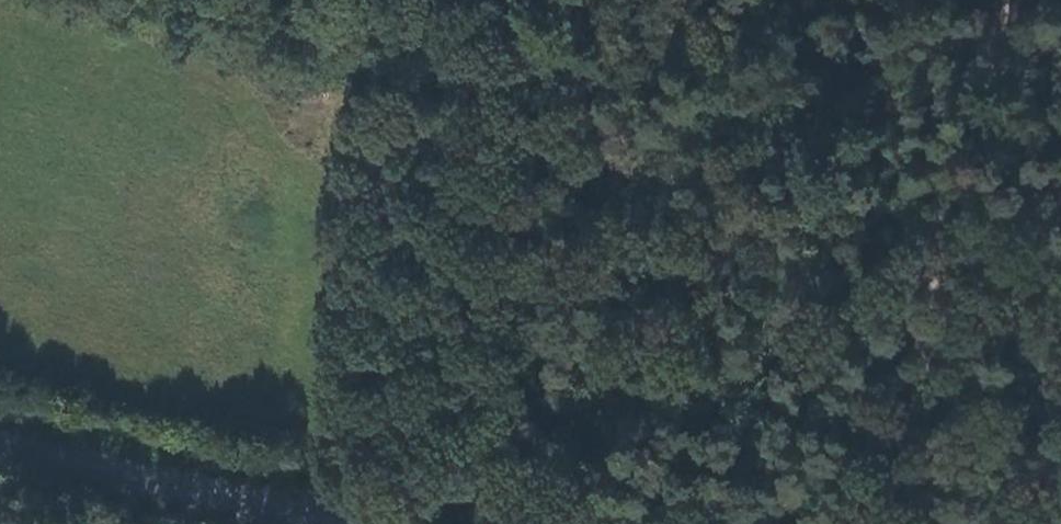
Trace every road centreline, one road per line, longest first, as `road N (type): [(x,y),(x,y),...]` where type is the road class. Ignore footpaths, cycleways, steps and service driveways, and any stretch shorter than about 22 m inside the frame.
road 1 (track): [(1026,0),(959,163),(902,523)]
road 2 (unclassified): [(308,523),(0,445)]

